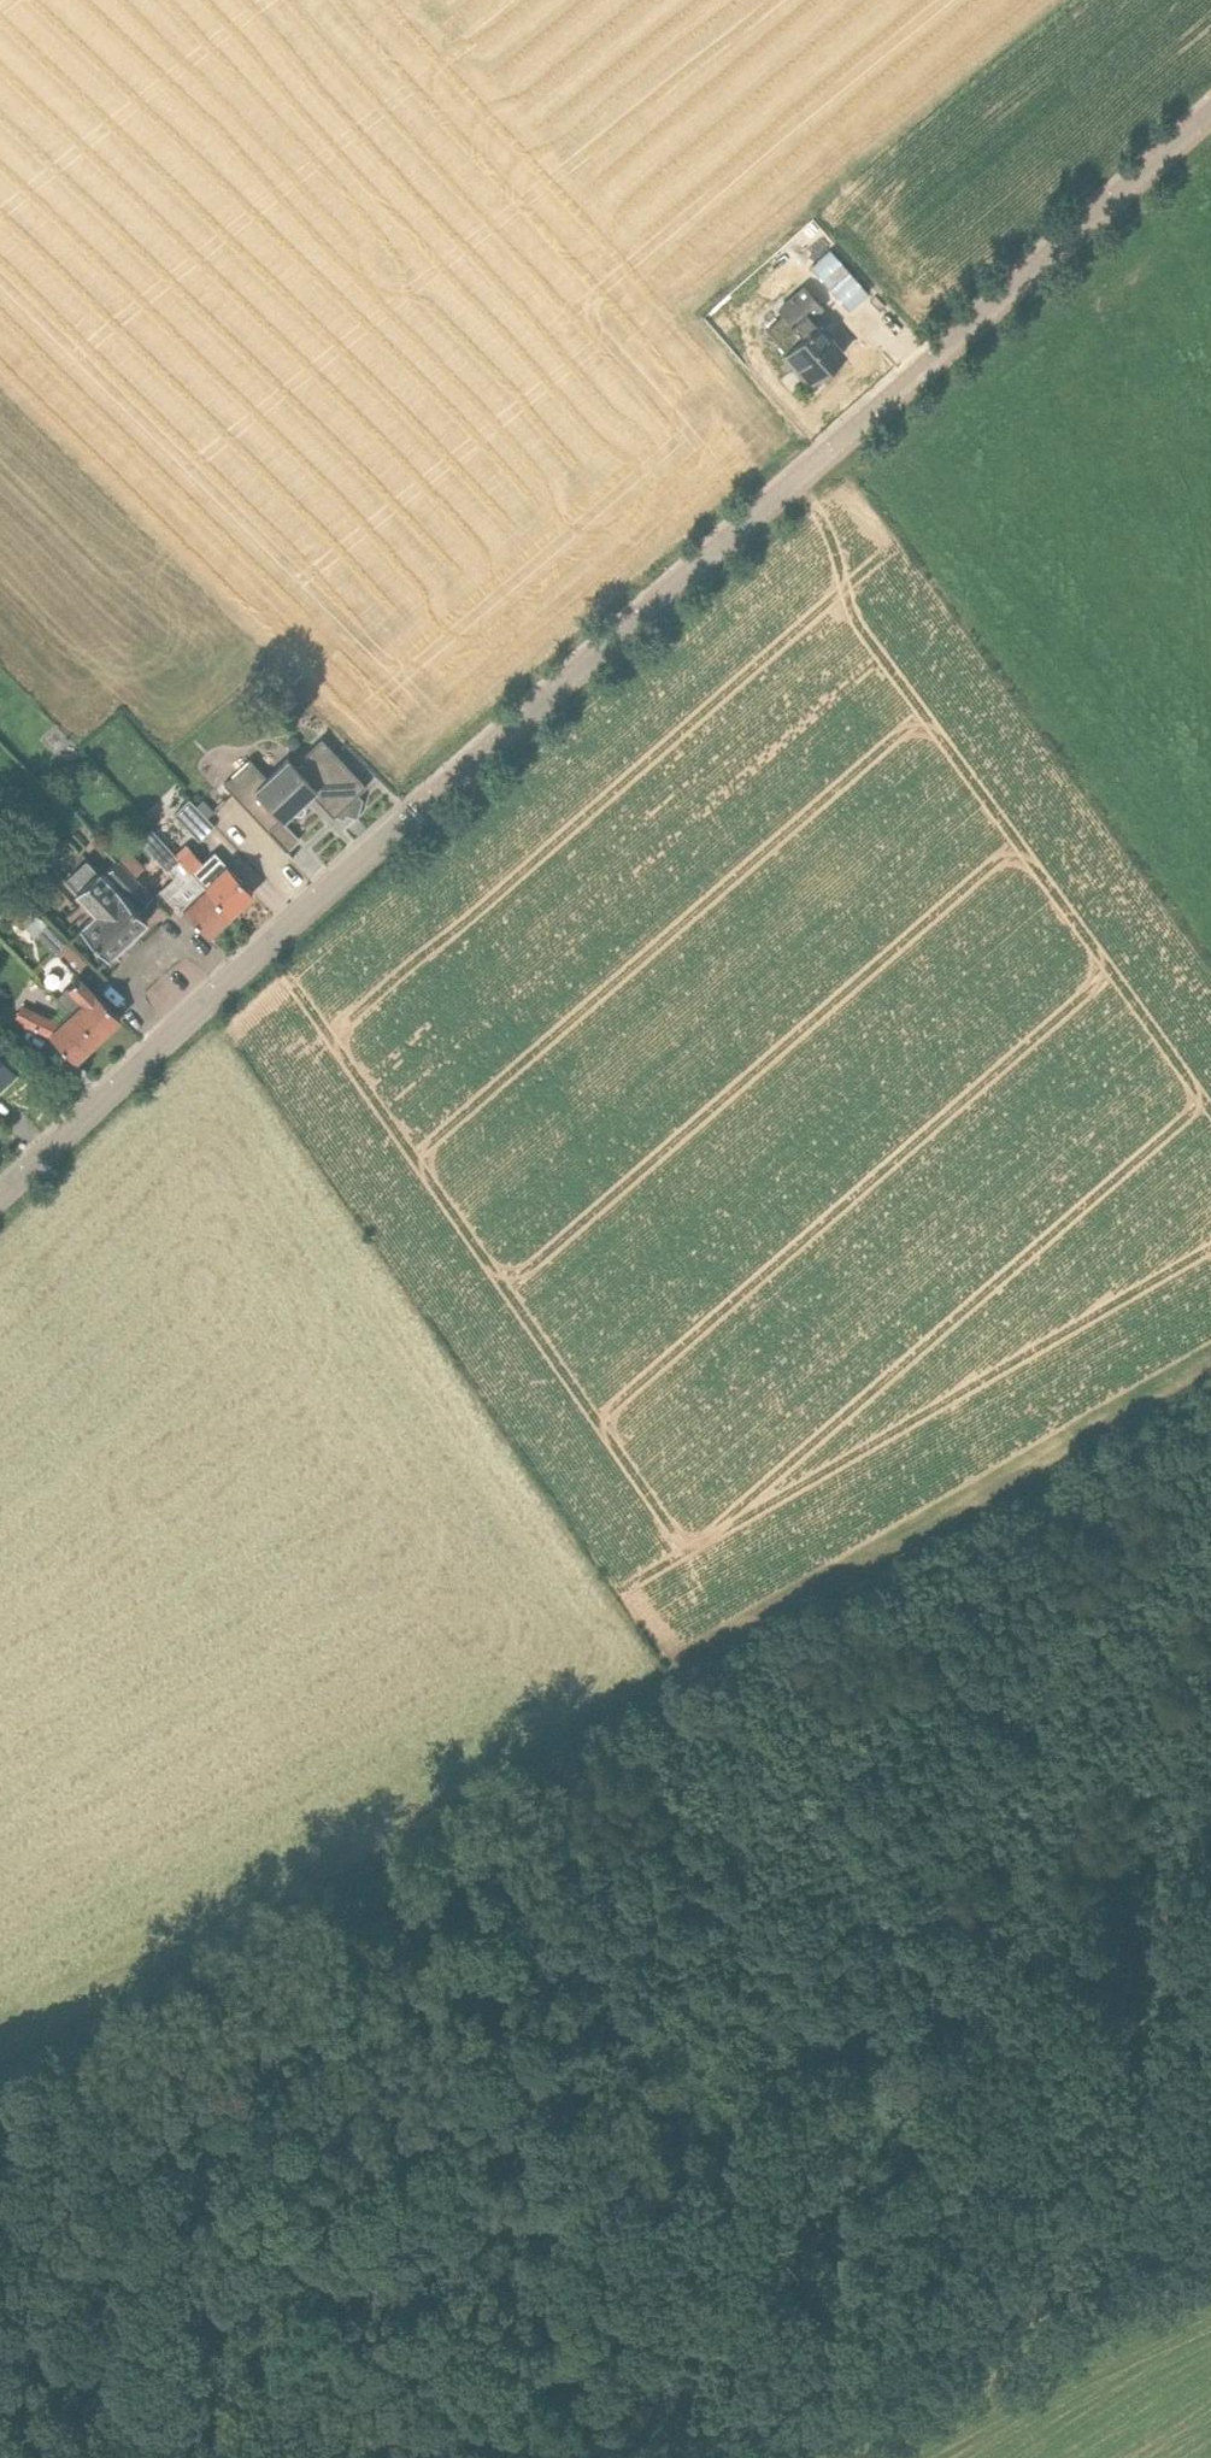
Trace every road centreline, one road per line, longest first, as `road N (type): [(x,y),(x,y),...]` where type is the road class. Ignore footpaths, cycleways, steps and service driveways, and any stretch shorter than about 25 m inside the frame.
road 1 (tertiary): [(0,1196),(337,881),(1210,112)]
road 2 (track): [(738,2457),(1210,2233)]

